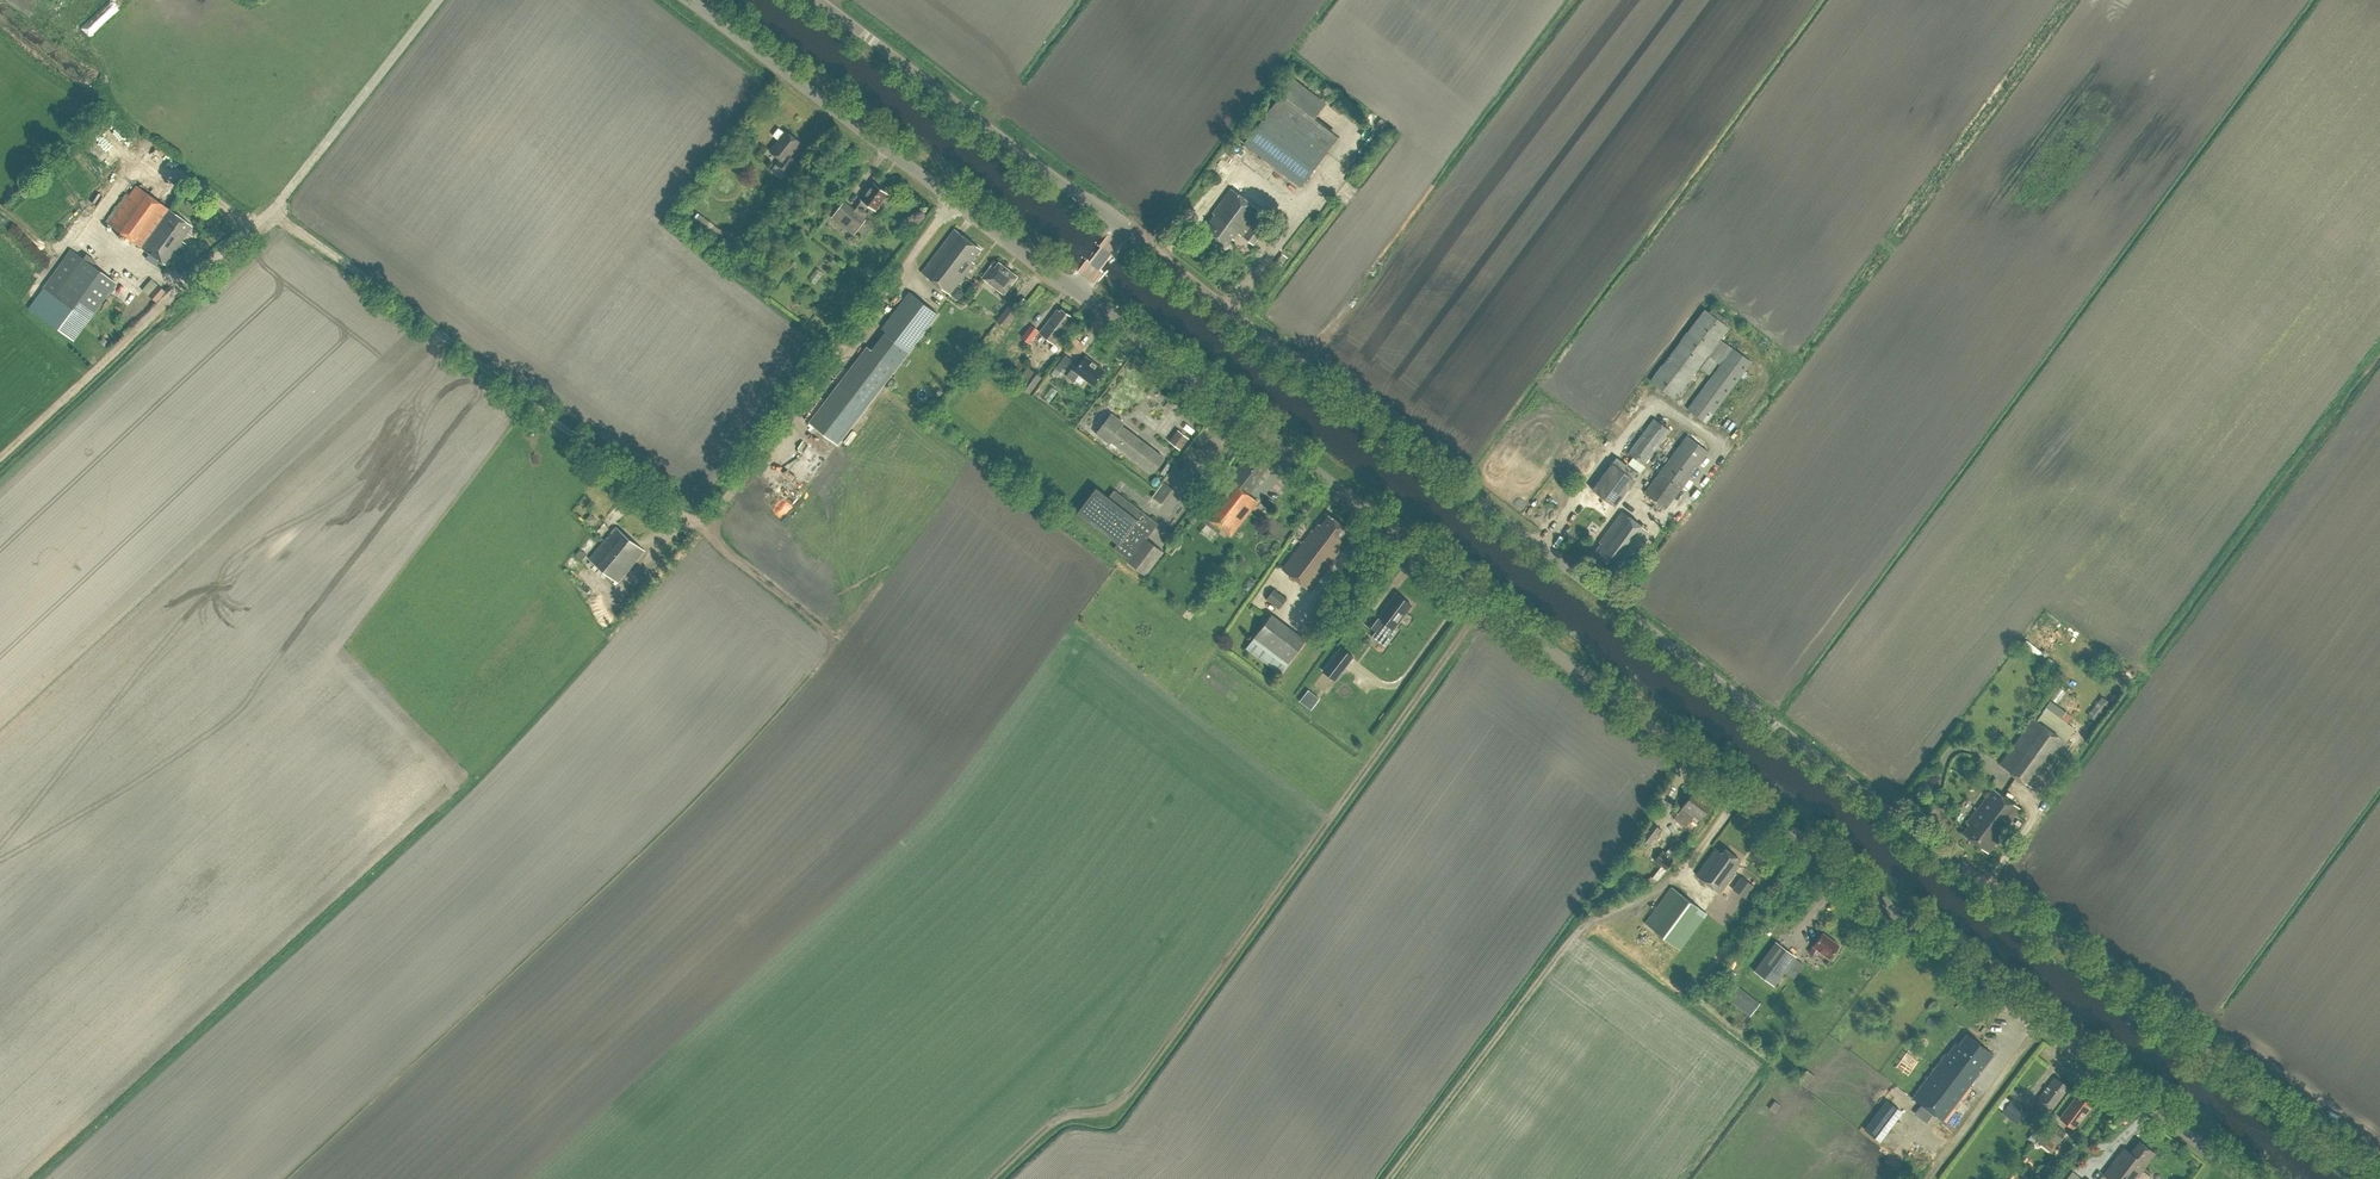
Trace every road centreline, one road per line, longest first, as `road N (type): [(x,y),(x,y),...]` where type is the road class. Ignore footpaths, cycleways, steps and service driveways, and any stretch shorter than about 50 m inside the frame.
road 1 (unclassified): [(2378,1178),(1123,227)]
road 2 (tertiary): [(2247,1178),(1075,291)]
road 3 (track): [(1487,601),(1122,1103),(1106,1114),(1063,1119),(992,1178)]
road 4 (track): [(953,200),(714,516),(682,523),(623,590)]
road 5 (track): [(274,210),(682,523)]
road 6 (tertiary): [(1075,291),(690,0)]
road 7 (unclassified): [(1123,227),(820,0)]

